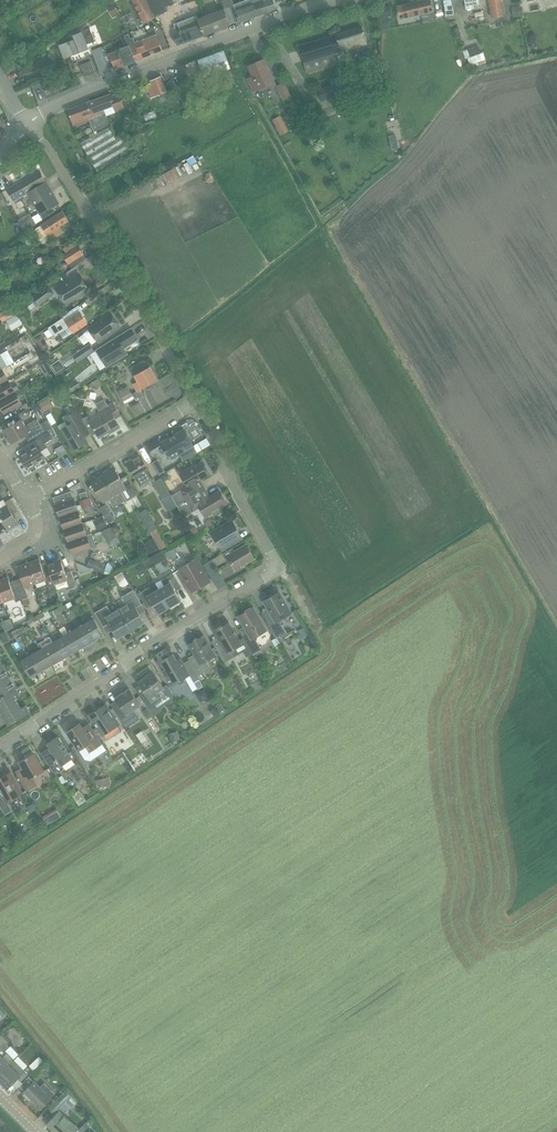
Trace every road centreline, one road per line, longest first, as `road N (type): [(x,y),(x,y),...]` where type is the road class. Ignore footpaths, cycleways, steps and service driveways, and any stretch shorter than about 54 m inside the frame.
road 1 (residential): [(0,746),(272,572),(274,559),(197,403)]
road 2 (residential): [(28,124),(92,89),(345,0)]
road 3 (residential): [(197,403),(28,124)]
road 4 (unclassified): [(30,503),(197,403)]

